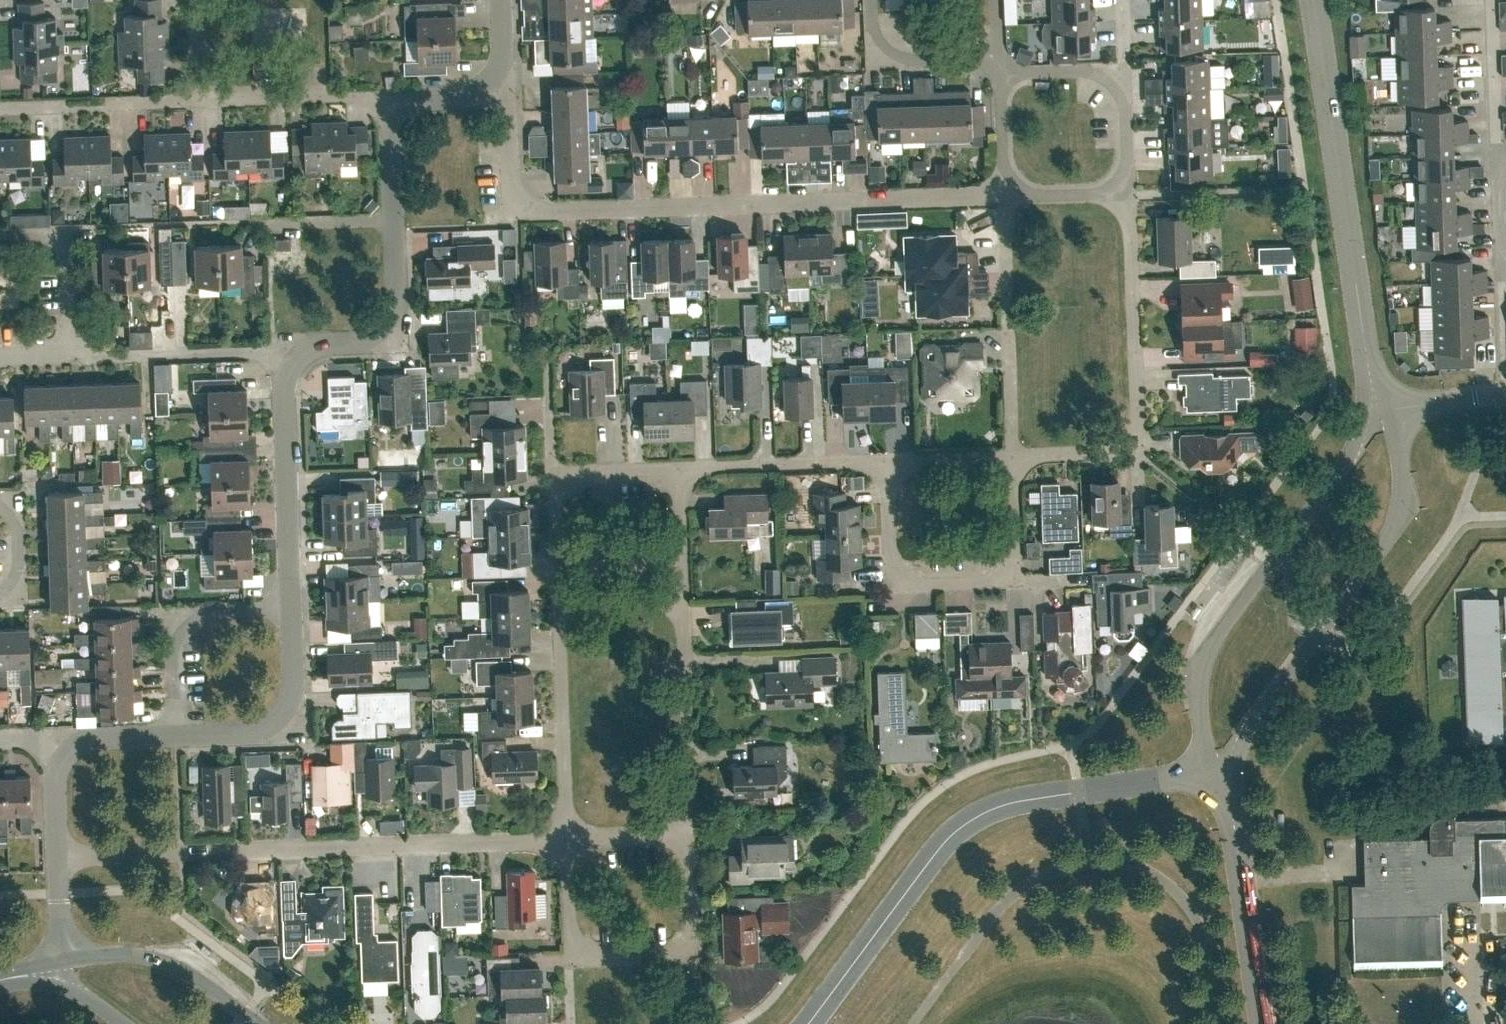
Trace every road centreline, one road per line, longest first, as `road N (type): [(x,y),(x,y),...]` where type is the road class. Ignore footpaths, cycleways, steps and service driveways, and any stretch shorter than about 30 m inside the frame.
road 1 (residential): [(492,81),(508,103),(511,180),(518,200),(535,211),(1005,197)]
road 2 (residential): [(57,856),(566,839)]
road 3 (tertiary): [(810,1023),(962,824),(1036,798),(1213,772)]
road 4 (tertiary): [(1370,408),(1336,477),(1205,661),(1199,702),(1213,772)]
road 5 (tertiary): [(1230,767),(1237,745),(1394,528),(1402,489),(1385,406)]
road 6 (residential): [(1014,452),(1138,447),(1130,194),(1117,182)]
road 7 (tertiary): [(1375,382),(1315,0)]
road 8 (residential): [(887,458),(889,555),(909,585),(995,582),(1017,554),(1014,452)]
road 9 (residential): [(691,833),(694,936),(682,956),(581,952),(571,942),(566,839)]
road 10 (residential): [(558,597),(552,472),(679,467)]
road 11 (residential): [(290,608),(283,388),(291,363)]
road 12 (residential): [(682,590),(691,833)]
road 13 (residential): [(566,839),(558,597)]
road 14 (tertiary): [(1263,1023),(1222,793)]
road 15 (residential): [(174,736),(277,726),(293,692),(290,608)]
road 16 (residential): [(174,736),(171,652),(184,626),(208,615),(290,608)]
road 17 (residential): [(74,357),(272,352),(291,363)]
road 18 (residential): [(291,363),(316,345),(364,344),(388,332),(392,218)]
road 19 (tertiary): [(257,1023),(158,961),(59,962)]
road 20 (residential): [(679,467),(887,458)]
road 21 (residential): [(202,102),(376,96),(402,111)]
road 22 (residential): [(0,234),(62,235),(71,256),(74,357)]
road 23 (residential): [(998,62),(888,57),(874,40),(870,0)]
road 24 (residential): [(1494,150),(1490,0)]
road 25 (residential): [(1005,197),(998,62)]
road 26 (residential): [(887,458),(1014,452)]
road 27 (residential): [(566,839),(691,833)]
road 28 (residential): [(558,597),(682,590)]
road 29 (residential): [(679,467),(682,590)]

